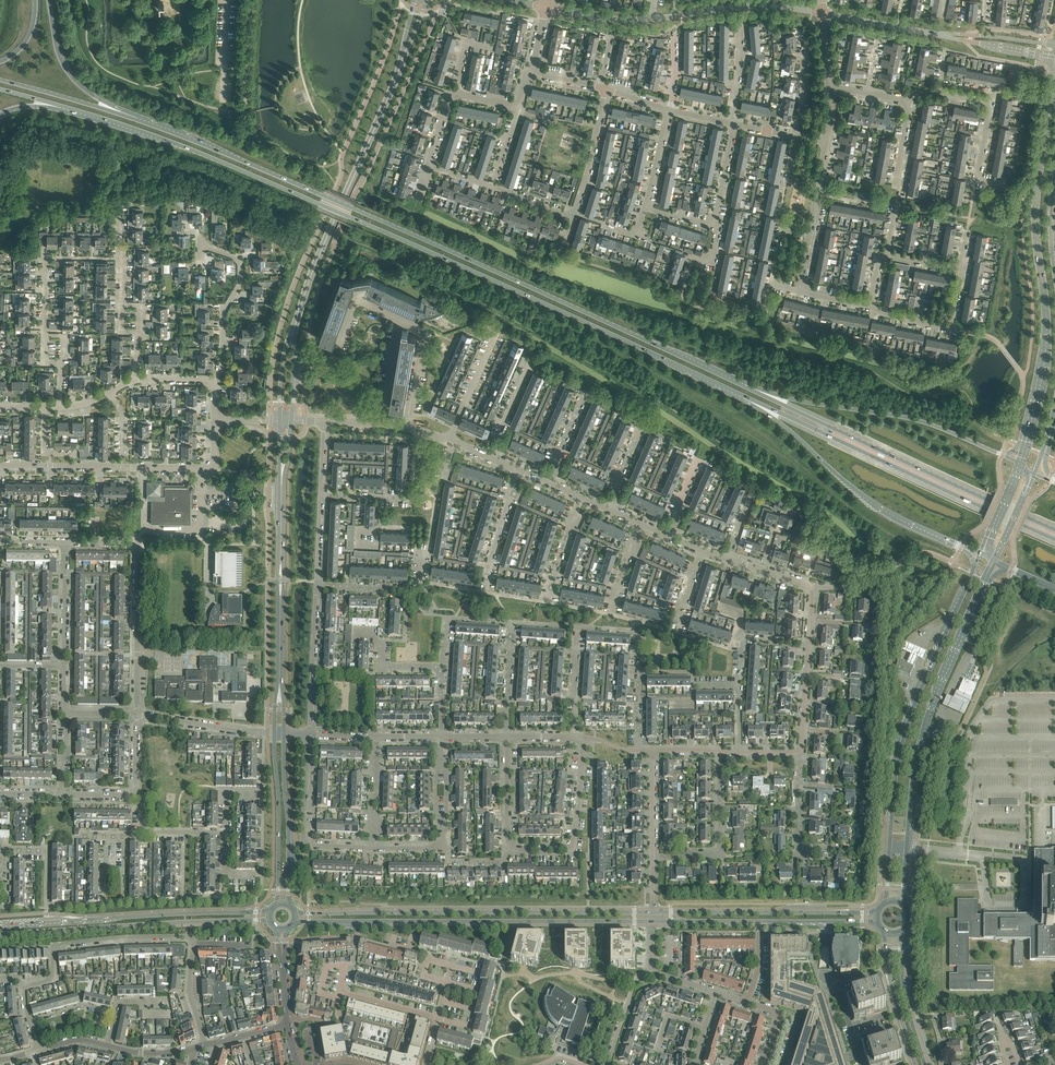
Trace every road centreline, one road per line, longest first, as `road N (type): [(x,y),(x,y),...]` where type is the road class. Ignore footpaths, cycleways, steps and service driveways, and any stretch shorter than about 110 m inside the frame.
road 1 (secondary): [(66,106),(350,217),(771,408)]
road 2 (secondary): [(752,388),(353,208),(117,112)]
road 3 (tertiary): [(653,912),(295,913)]
road 4 (tertiary): [(294,923),(651,921)]
road 5 (tertiary): [(1054,86),(1035,200),(1046,320),(1029,431)]
road 6 (secondary): [(1054,530),(752,388)]
road 7 (secondary): [(771,408),(1054,539)]
road 8 (secondary): [(975,565),(904,729),(890,847)]
road 9 (secondary): [(907,849),(921,741),(987,576)]
road 10 (tertiary): [(295,325),(402,63)]
road 11 (residential): [(822,13),(747,6),(626,19),(546,7)]
road 12 (tertiary): [(0,934),(270,921)]
road 13 (tertiary): [(270,912),(0,925)]
road 14 (secondary): [(1003,455),(935,423),(752,388)]
road 15 (secondary): [(771,408),(874,504),(967,549)]
road 16 (residential): [(30,1021),(26,988),(52,978),(58,944),(183,936),(193,944)]
road 17 (tertiary): [(651,921),(877,922)]
road 18 (tertiary): [(878,911),(653,912)]
road 19 (residential): [(216,379),(221,311),(242,280),(239,260),(202,243),(199,257)]
road 20 (residential): [(373,849),(303,842),(309,735)]
road 21 (tertiary): [(289,906),(284,734)]
road 22 (tertiary): [(275,733),(277,905)]
road 23 (residential): [(138,715),(138,544)]
road 24 (residential): [(584,738),(573,844),(513,846)]
road 25 (residential): [(653,857),(719,853),(720,753)]
road 26 (residential): [(887,254),(909,101)]
road 27 (residential): [(574,216),(429,167)]
road 28 (residential): [(316,585),(309,735)]
road 29 (residential): [(143,468),(0,465)]
road 30 (residential): [(871,306),(950,328),(961,268)]
road 31 (secondary): [(117,112),(65,67),(49,0)]
road 32 (secondary): [(884,931),(916,1064)]
road 33 (secondary): [(925,1064),(905,991),(902,932)]
road 34 (residential): [(574,216),(605,89)]
road 35 (residential): [(264,732),(138,715)]
road 36 (residential): [(485,592),(517,469)]
road 37 (residential): [(64,666),(63,543)]
road 38 (residential): [(410,429),(424,338),(400,319)]
road 39 (secondary): [(117,112),(0,80)]

